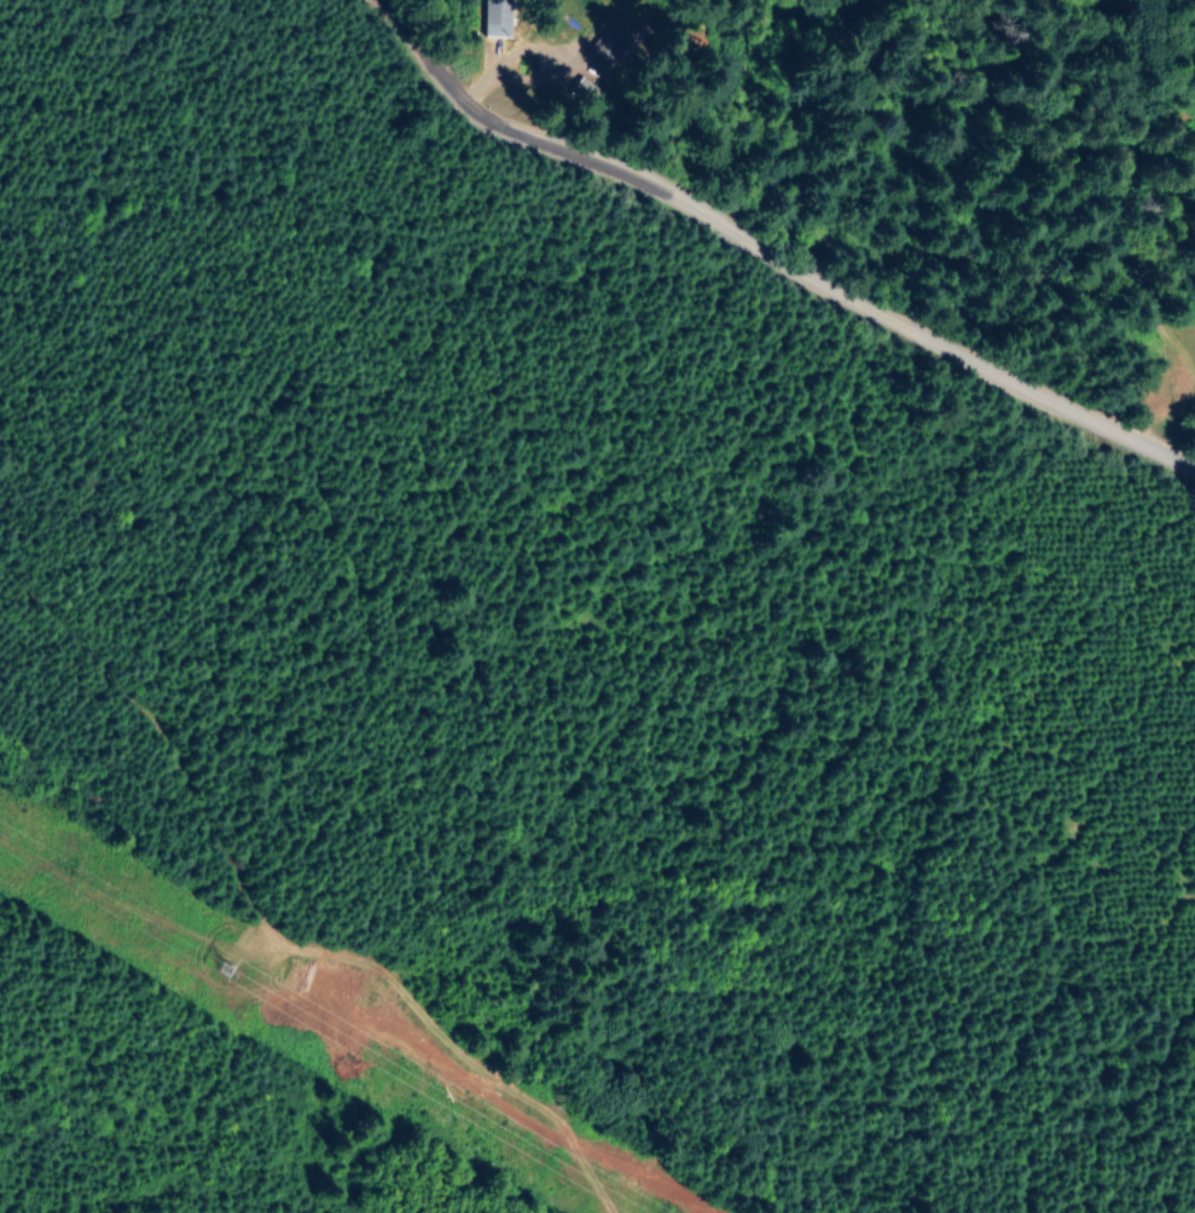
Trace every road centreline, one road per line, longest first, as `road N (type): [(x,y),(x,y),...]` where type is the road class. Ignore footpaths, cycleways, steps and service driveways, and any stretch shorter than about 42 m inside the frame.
road 1 (residential): [(370,0),(474,112),(630,172),(1194,467)]
road 2 (track): [(0,546),(152,685),(248,871),(359,944)]

